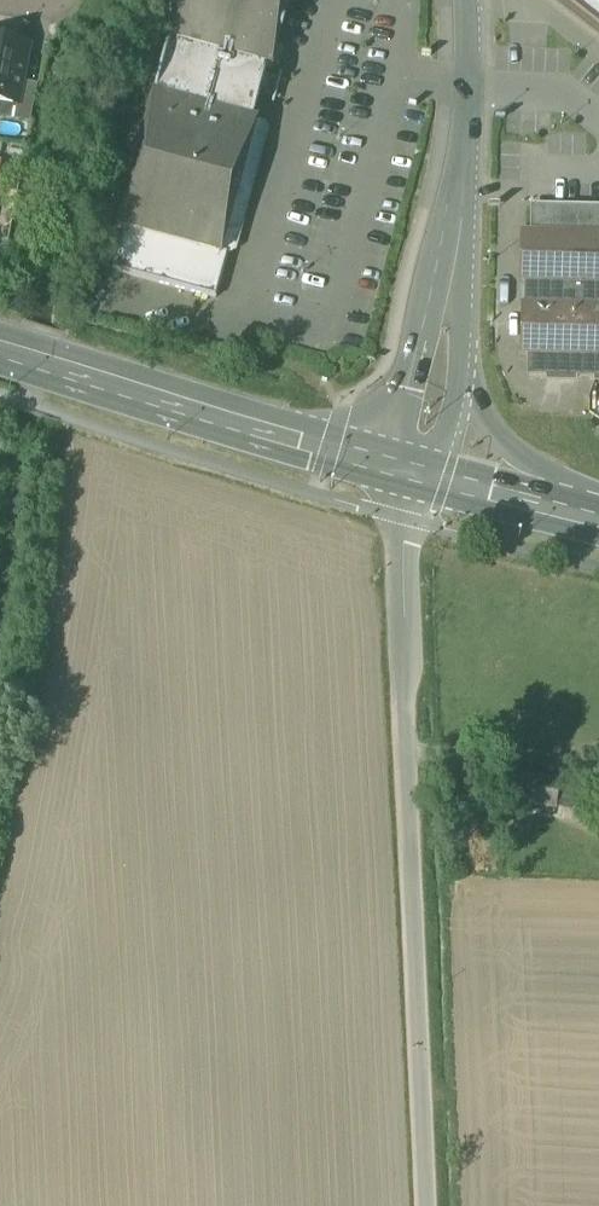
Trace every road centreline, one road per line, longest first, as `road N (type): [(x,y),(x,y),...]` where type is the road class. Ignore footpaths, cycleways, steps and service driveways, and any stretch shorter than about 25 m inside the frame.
road 1 (unclassified): [(427,1205),(401,539),(415,472)]
road 2 (secondary): [(0,349),(415,472)]
road 3 (secondary): [(598,499),(503,441),(470,378),(454,270)]
road 4 (residential): [(469,0),(454,270)]
road 5 (residential): [(454,270),(415,472)]
road 6 (secondary): [(415,472),(598,519)]

